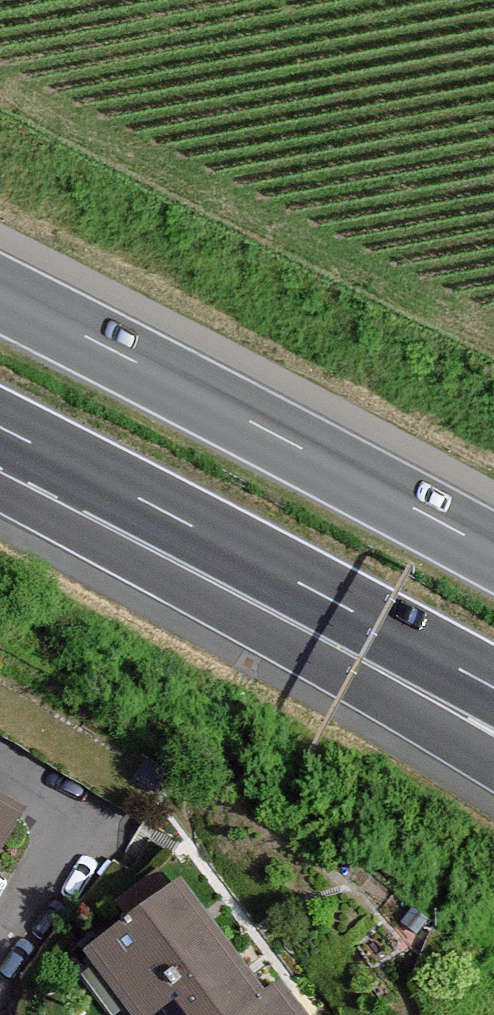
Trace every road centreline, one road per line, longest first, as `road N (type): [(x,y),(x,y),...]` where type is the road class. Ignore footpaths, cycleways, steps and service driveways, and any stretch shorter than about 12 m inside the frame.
road 1 (motorway): [(493,554),(0,295)]
road 2 (motorway): [(145,503),(493,749)]
road 3 (motorway): [(145,503),(493,689)]
road 4 (motorway): [(0,429),(145,503)]

